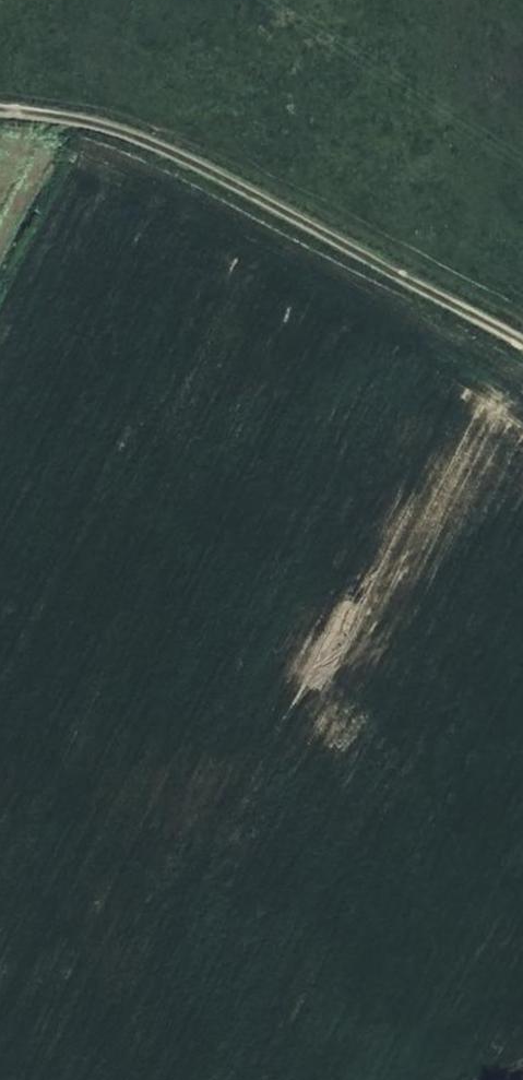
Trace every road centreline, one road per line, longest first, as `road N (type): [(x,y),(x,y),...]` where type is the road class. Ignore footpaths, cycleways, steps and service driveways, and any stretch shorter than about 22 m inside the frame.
road 1 (track): [(522,343),(170,155),(105,127),(0,110)]

